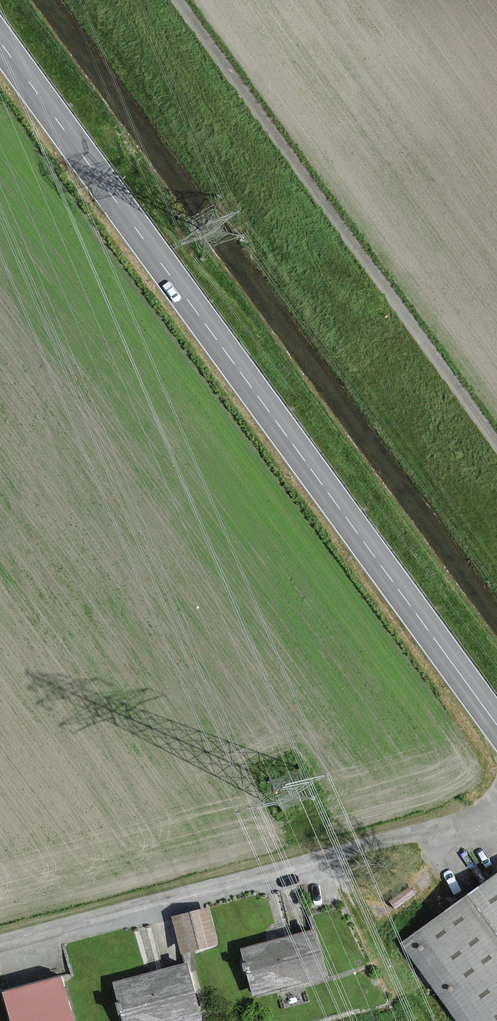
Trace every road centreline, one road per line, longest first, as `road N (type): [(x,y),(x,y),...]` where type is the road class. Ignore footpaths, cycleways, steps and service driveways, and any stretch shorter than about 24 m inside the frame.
road 1 (tertiary): [(0,37),(496,725)]
road 2 (track): [(496,444),(177,0)]

